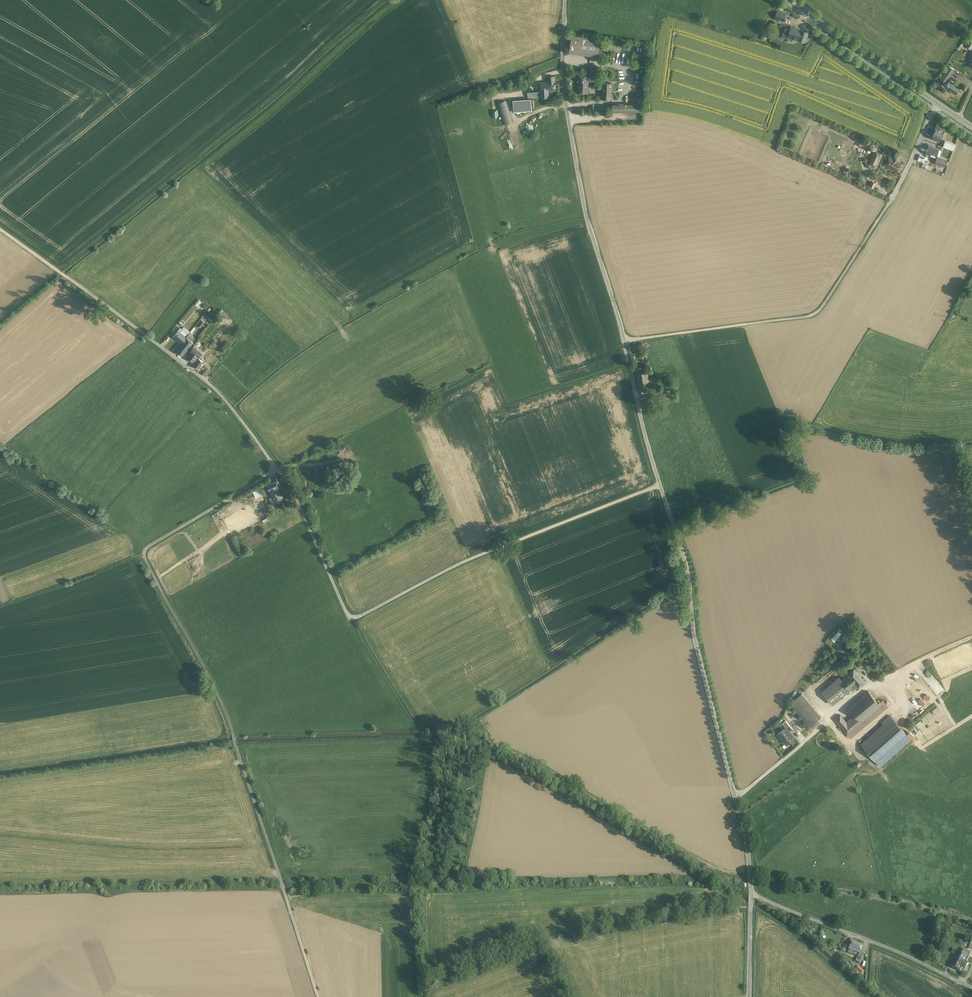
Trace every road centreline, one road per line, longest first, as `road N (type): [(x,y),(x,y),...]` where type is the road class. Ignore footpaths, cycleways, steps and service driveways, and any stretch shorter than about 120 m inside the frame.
road 1 (unclassified): [(661,485),(464,561),(348,618),(289,485),(218,393),(0,228)]
road 2 (track): [(320,996),(227,714),(143,554),(277,469)]
road 3 (unclassified): [(567,0),(565,74),(588,216),(661,485)]
road 4 (track): [(625,340),(817,312),(902,184),(935,110)]
road 5 (unclassified): [(661,485),(686,565),(752,893)]
road 6 (residential): [(752,893),(971,985)]
road 7 (tertiary): [(799,0),(971,125)]

